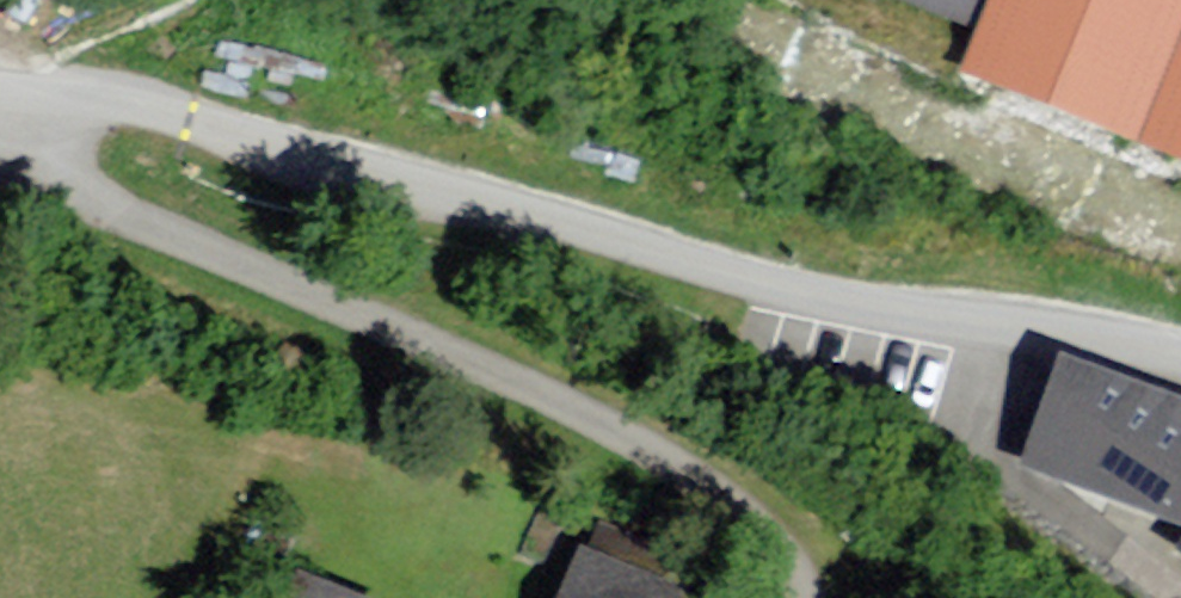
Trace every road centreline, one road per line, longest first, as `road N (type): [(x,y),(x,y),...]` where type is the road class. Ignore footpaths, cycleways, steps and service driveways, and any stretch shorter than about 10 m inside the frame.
road 1 (unclassified): [(1180,359),(1068,326),(876,307),(0,78)]
road 2 (residential): [(0,89),(57,206),(583,404),(769,551),(783,597)]

